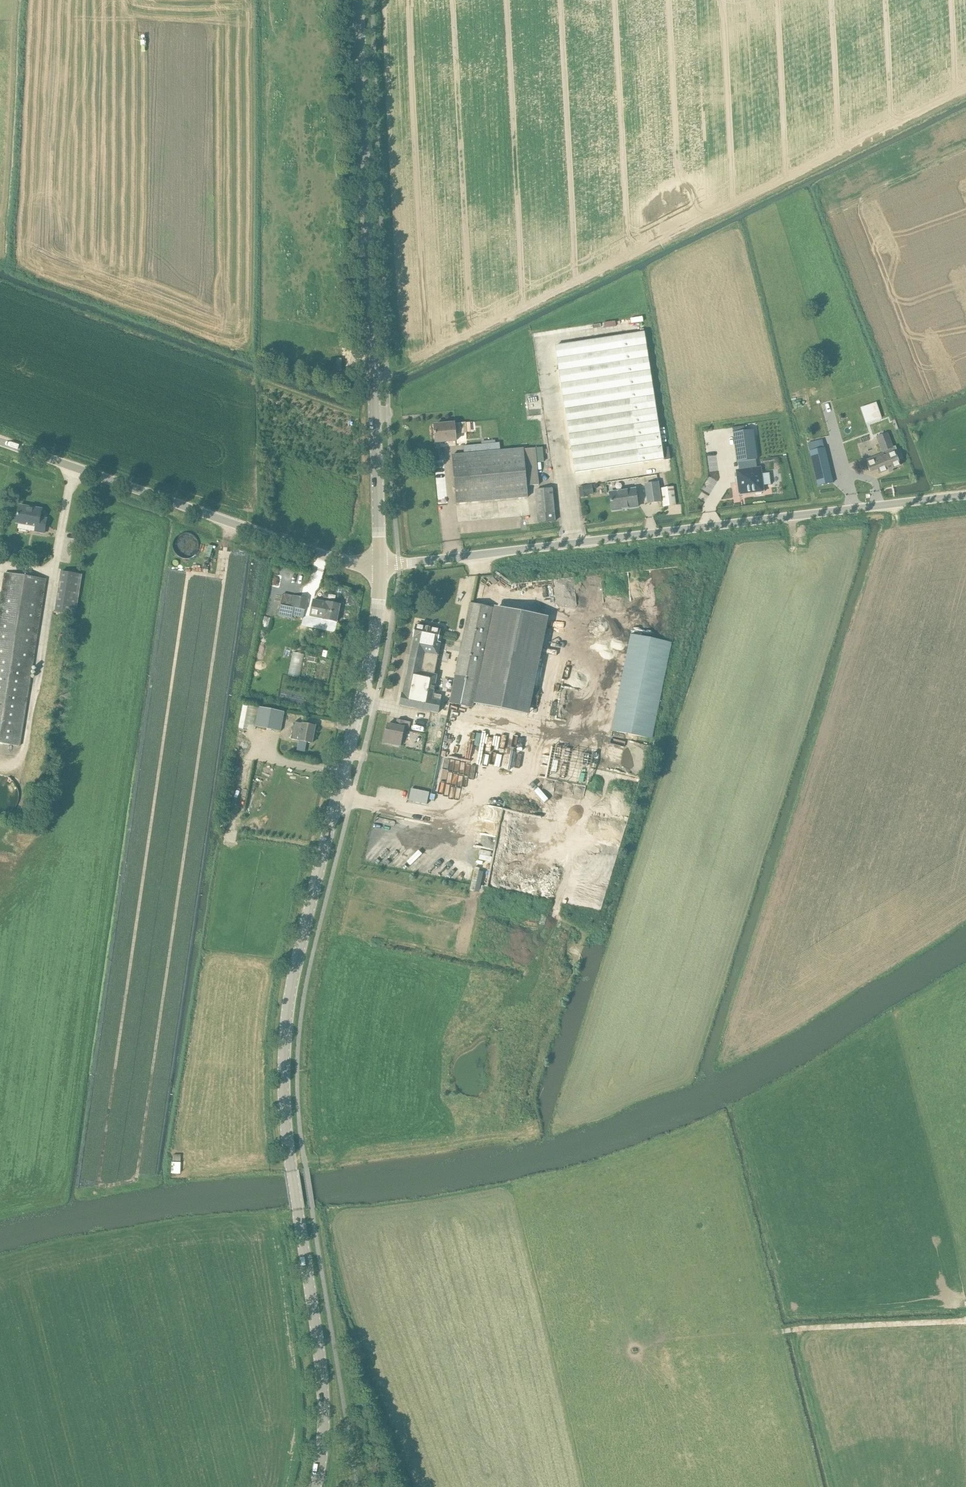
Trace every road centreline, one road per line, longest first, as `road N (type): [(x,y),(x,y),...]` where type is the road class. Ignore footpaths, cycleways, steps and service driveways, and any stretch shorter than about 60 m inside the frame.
road 1 (secondary): [(315,1486),(322,1367),(286,1109),(287,1027),(361,705),(382,564)]
road 2 (unclassified): [(382,564),(965,494)]
road 3 (secondary): [(382,564),(359,0)]
road 4 (unclassified): [(0,441),(327,558),(382,564)]

